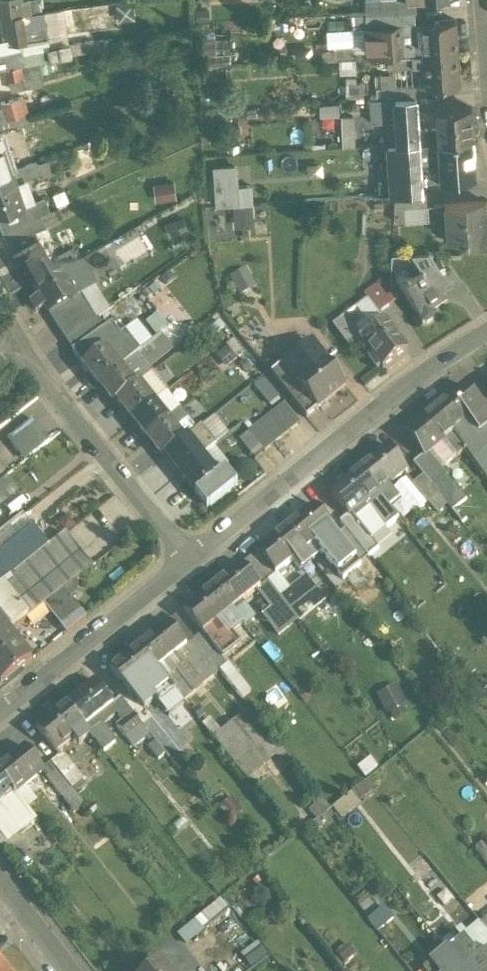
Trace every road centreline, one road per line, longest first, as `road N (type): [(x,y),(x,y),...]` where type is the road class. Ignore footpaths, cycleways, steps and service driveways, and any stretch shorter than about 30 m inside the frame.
road 1 (residential): [(195,562),(381,407),(486,336)]
road 2 (residential): [(21,344),(195,562)]
road 3 (residential): [(0,712),(195,562)]
road 4 (residential): [(79,970),(0,870)]

